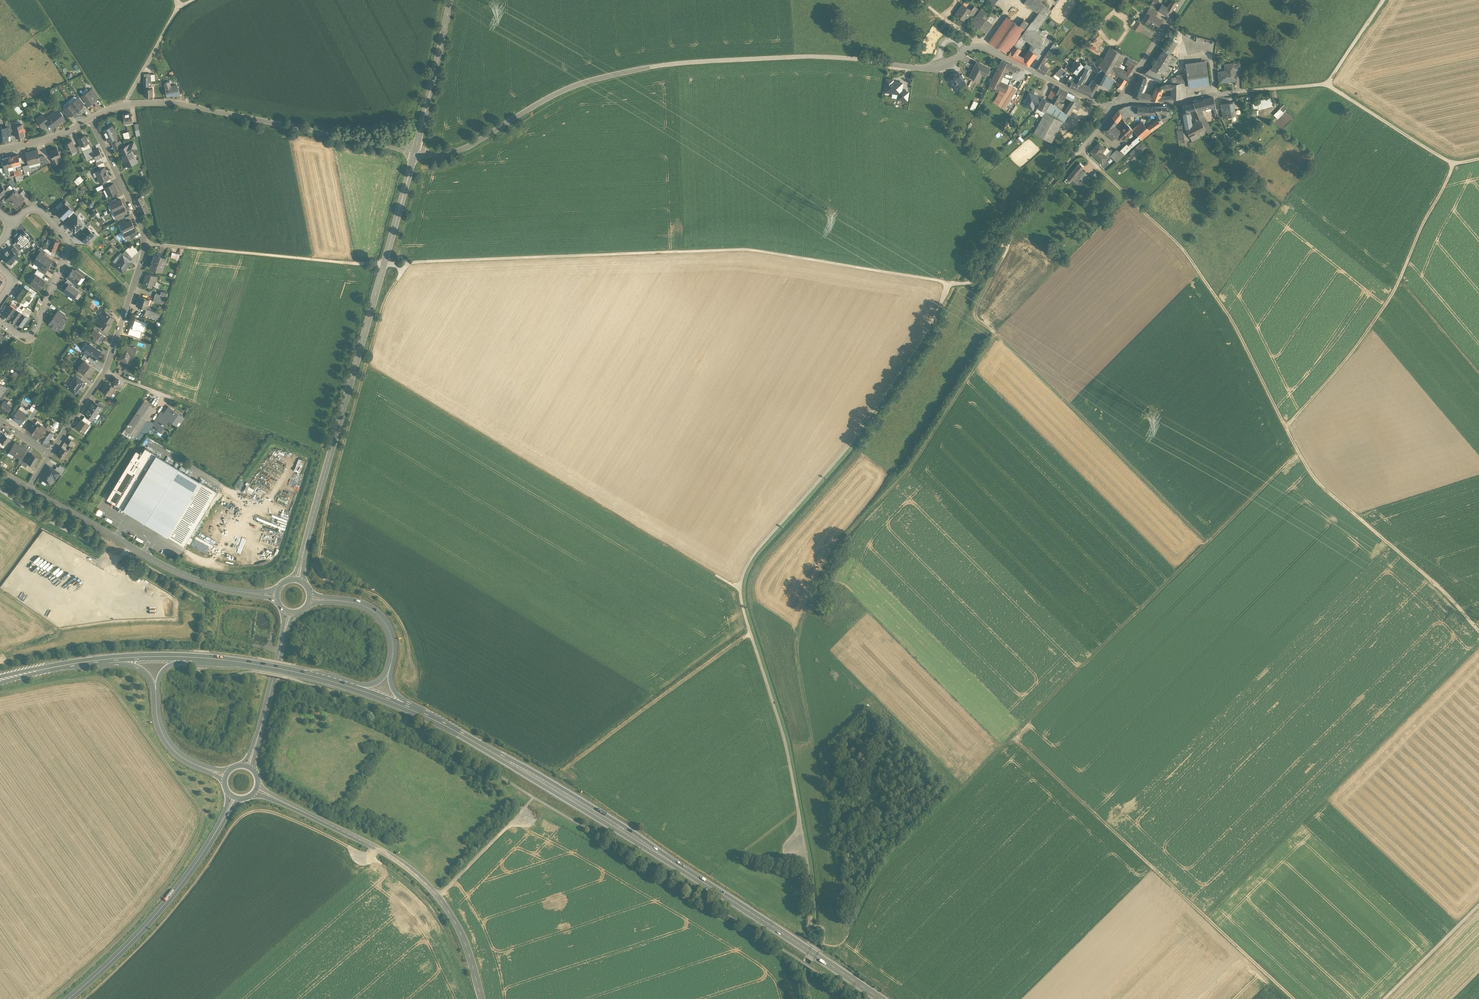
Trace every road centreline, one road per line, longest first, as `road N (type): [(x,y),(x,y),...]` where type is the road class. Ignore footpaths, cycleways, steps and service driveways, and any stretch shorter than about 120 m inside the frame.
road 1 (track): [(810,998),(805,974),(827,936),(813,931),(788,748),(744,609),(744,579),(858,441),(922,347),(949,285),(972,287),(987,278),(1081,150)]
road 2 (track): [(146,243),(354,263),(757,255),(949,285)]
road 3 (track): [(1001,337),(913,473),(847,542),(802,638),(851,939)]
road 4 (primary): [(410,710),(555,790),(875,998)]
road 5 (track): [(95,998),(172,913),(239,819),(258,811),(384,867),(418,893),(464,971),(475,972)]
road 6 (track): [(60,998),(169,882),(201,817),(105,679),(0,694)]
road 7 (unclassified): [(417,152),(470,147),(569,88),(639,69),(814,56),(882,64)]
road 8 (track): [(412,679),(405,629),(391,609),(328,581),(318,564),(333,479),(384,300),(402,263)]
road 9 (secondary): [(298,578),(417,152)]
road 10 (track): [(366,364),(719,579)]
road 11 (track): [(1015,743),(1301,456)]
road 12 (track): [(1211,547),(982,325),(1011,244)]
road 13 (track): [(1478,651),(1207,922)]
road 14 (track): [(1293,998),(1015,743)]
road 15 (track): [(1288,429),(1240,333),(1183,249),(1081,150)]
road 16 (track): [(1455,163),(1383,309),(1288,429)]
road 17 (residential): [(127,104),(185,105),(417,152)]
road 18 (tertiary): [(254,788),(413,872),(447,910),(472,962)]
road 19 (track): [(1015,743),(888,874),(847,944),(826,948)]
road 20 (track): [(1478,633),(1320,485),(1288,429)]
road 21 (residential): [(103,373),(146,243),(90,119)]
road 22 (tertiary): [(28,488),(185,576),(276,593)]
road 23 (primary): [(235,795),(184,880),(74,998)]
road 24 (residential): [(882,64),(941,65),(979,46),(1111,111)]
road 25 (track): [(752,638),(563,777)]
road 26 (residential): [(0,322),(21,335),(35,329),(70,253),(43,213),(21,217)]
road 27 (track): [(1478,158),(1455,163),(1438,156),(1327,83)]
road 28 (track): [(1181,102),(1216,220),(1188,256)]
road 29 (primary): [(246,768),(288,611)]
road 30 (primary): [(187,658),(346,686)]
road 31 (residential): [(1121,100),(1181,102),(1280,89)]
road 32 (secondary): [(417,152),(450,0)]
road 33 (track): [(1280,89),(1327,83),(1382,0)]
road 34 (track): [(437,896),(536,803)]
road 35 (primary): [(389,674),(392,637),(378,616),(311,595)]
road 36 (track): [(1478,906),(1385,998)]
road 37 (track): [(107,111),(39,0)]
road 38 (primary): [(155,687),(159,727),(171,748),(226,779)]
road 39 (track): [(1478,372),(1399,280)]

